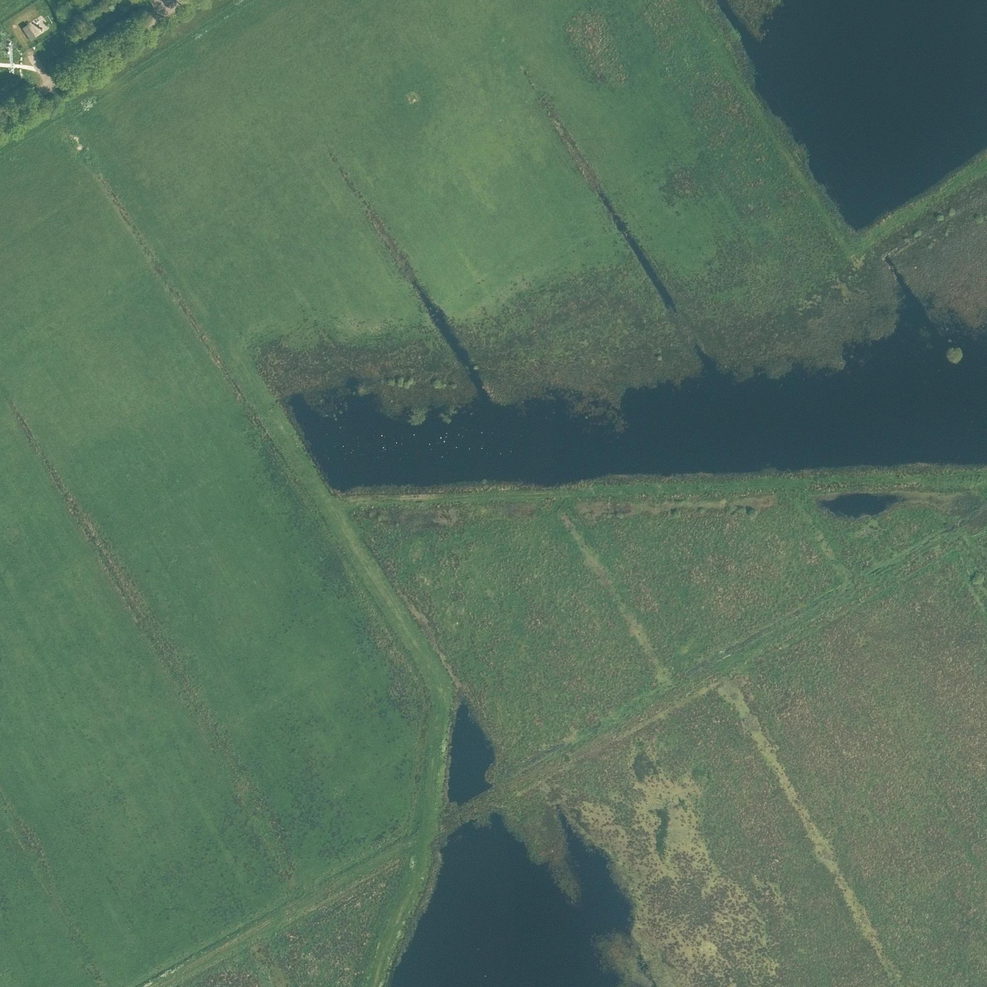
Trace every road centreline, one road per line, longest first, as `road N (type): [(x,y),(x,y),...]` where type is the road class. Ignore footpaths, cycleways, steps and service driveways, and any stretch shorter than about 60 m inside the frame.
road 1 (unclassified): [(0,118),(184,0)]

